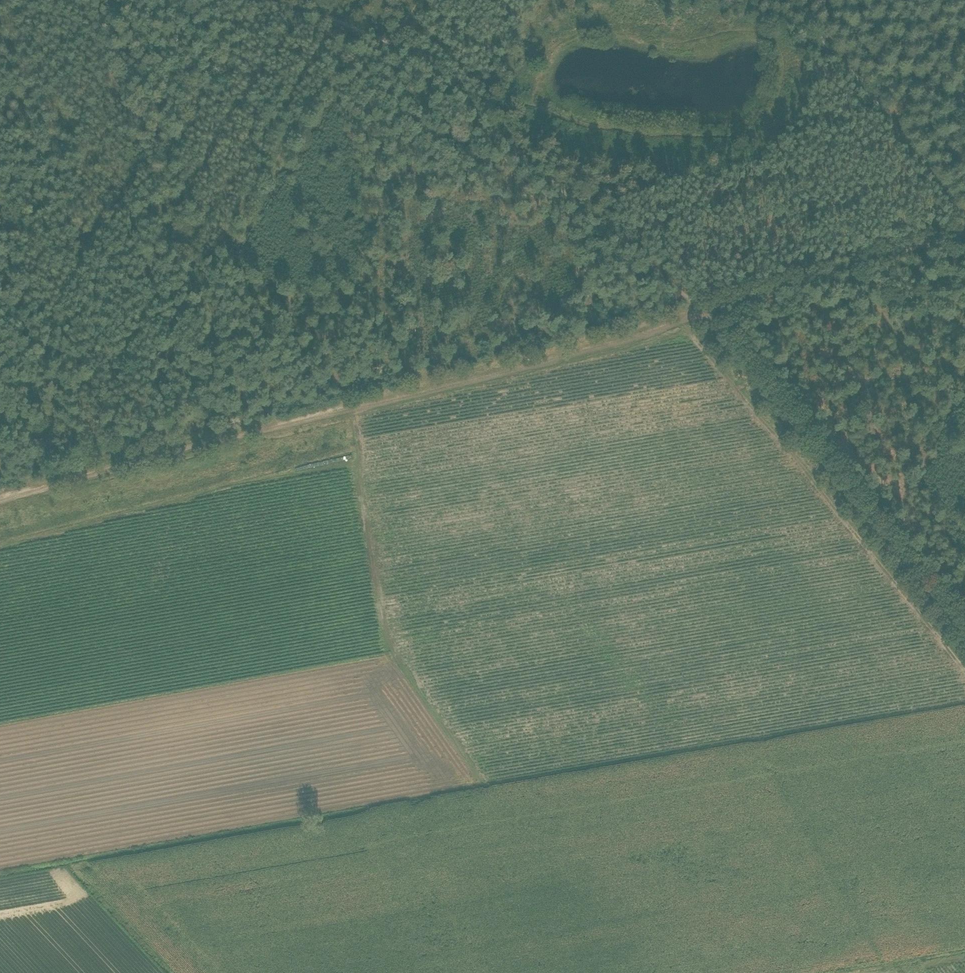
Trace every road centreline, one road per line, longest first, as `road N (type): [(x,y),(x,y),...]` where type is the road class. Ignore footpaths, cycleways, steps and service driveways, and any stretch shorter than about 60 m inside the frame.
road 1 (track): [(253,428),(197,283),(366,31),(392,42)]
road 2 (track): [(253,428),(706,313)]
road 3 (track): [(964,636),(706,313)]
road 4 (track): [(706,313),(481,117)]
road 5 (track): [(964,212),(800,0)]
road 6 (track): [(0,495),(253,428)]
road 7 (track): [(834,275),(964,238)]
road 8 (track): [(706,313),(834,275)]

